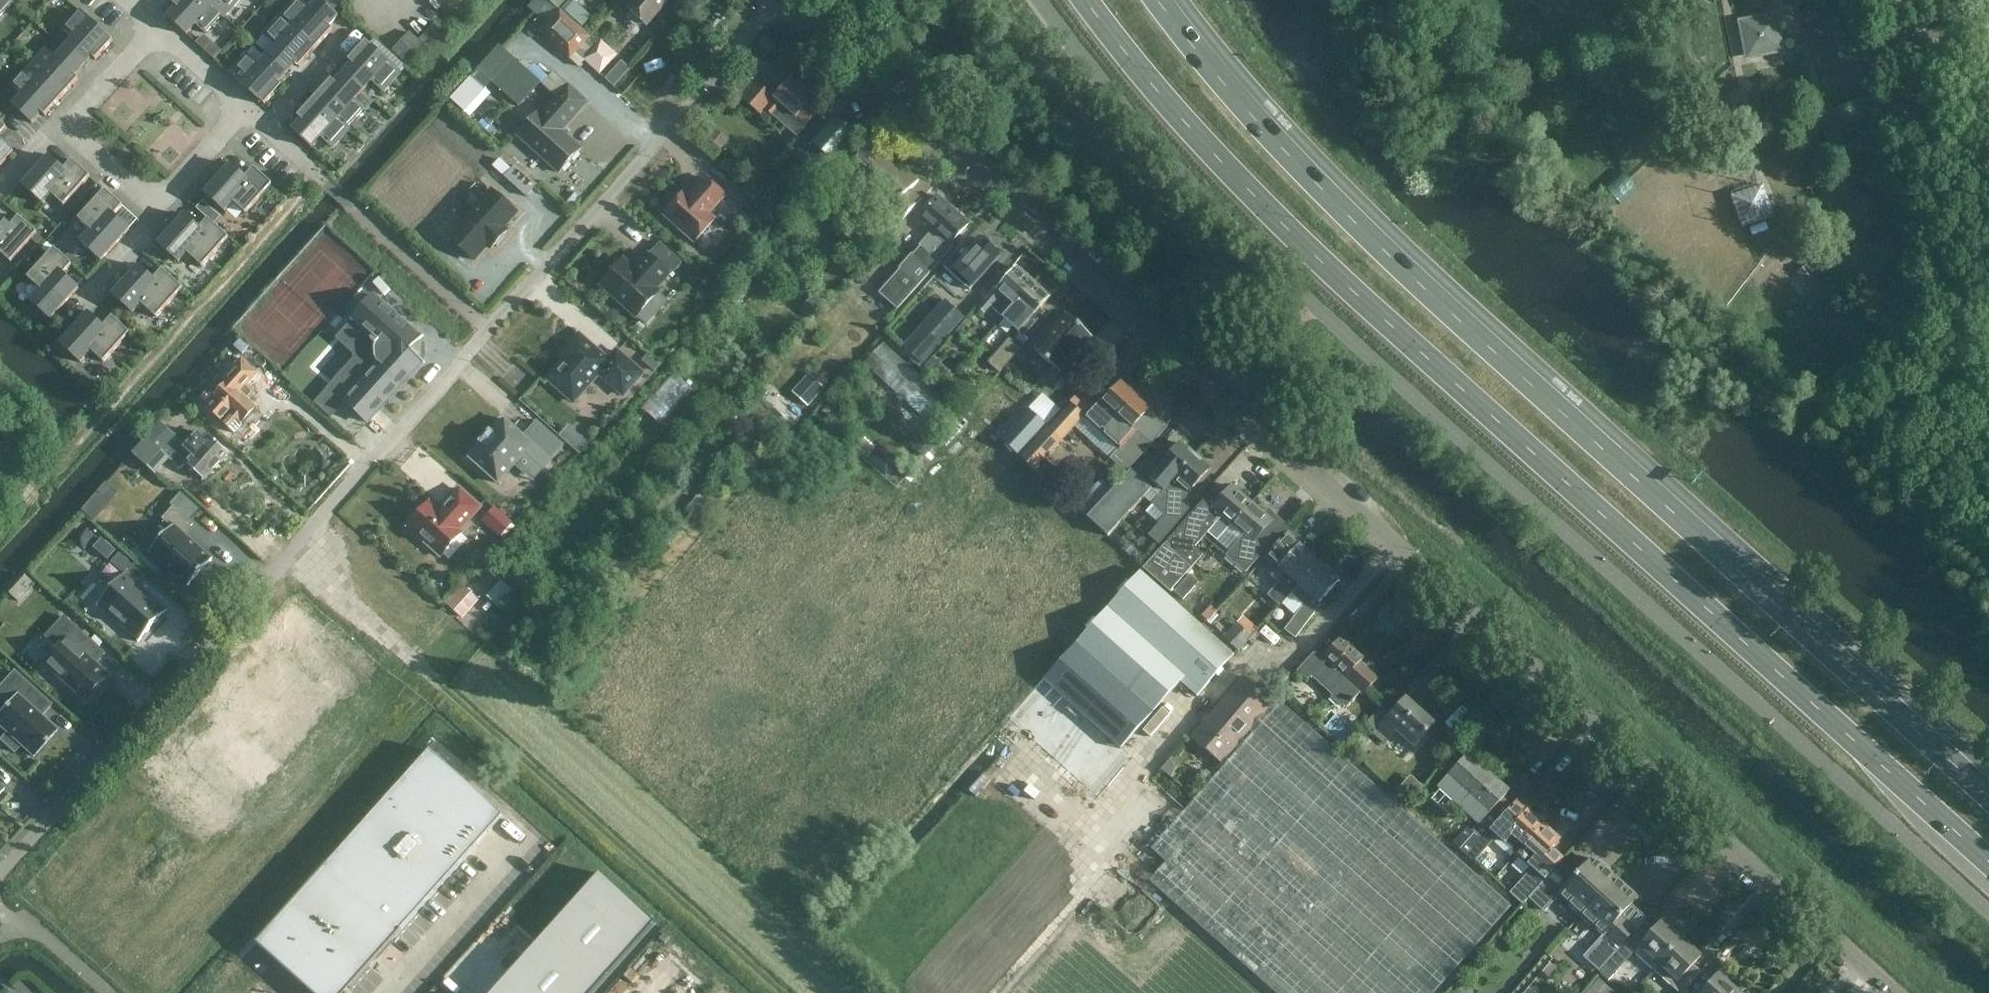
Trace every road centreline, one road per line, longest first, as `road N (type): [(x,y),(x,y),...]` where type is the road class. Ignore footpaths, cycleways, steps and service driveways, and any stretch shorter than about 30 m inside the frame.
road 1 (residential): [(1889,992),(782,0)]
road 2 (trunk): [(1085,0),(1242,184),(1988,866)]
road 3 (residential): [(0,876),(390,446),(774,0)]
road 4 (trunk): [(1988,793),(1338,205),(1162,0)]
road 5 (track): [(782,992),(289,557)]
road 6 (residential): [(84,301),(157,216),(160,197)]
road 7 (residential): [(269,132),(354,33)]
road 8 (residential): [(81,125),(80,115),(159,31)]
road 9 (residential): [(247,112),(160,197)]

